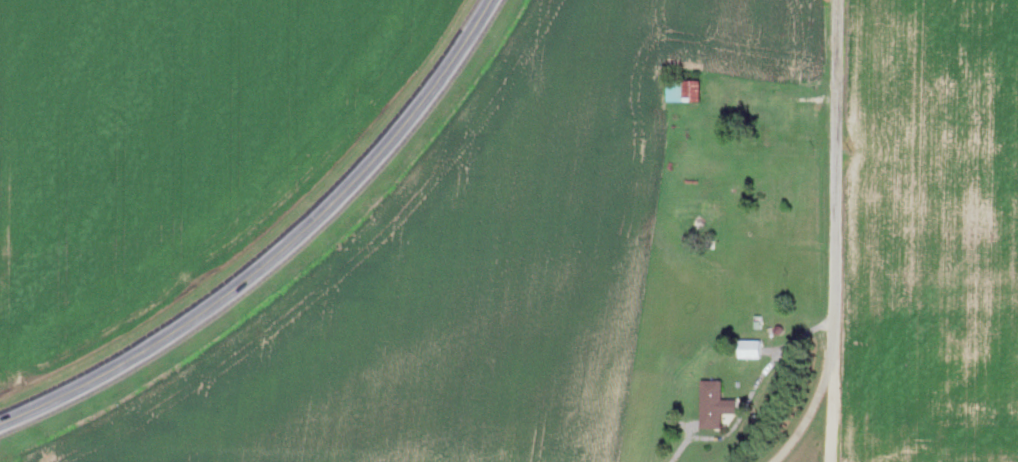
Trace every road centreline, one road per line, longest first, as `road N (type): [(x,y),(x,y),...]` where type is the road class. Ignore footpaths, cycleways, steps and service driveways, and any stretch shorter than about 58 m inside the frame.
road 1 (primary): [(489,0),(408,127),(246,281),(65,399),(0,427)]
road 2 (residential): [(835,461),(843,0)]

